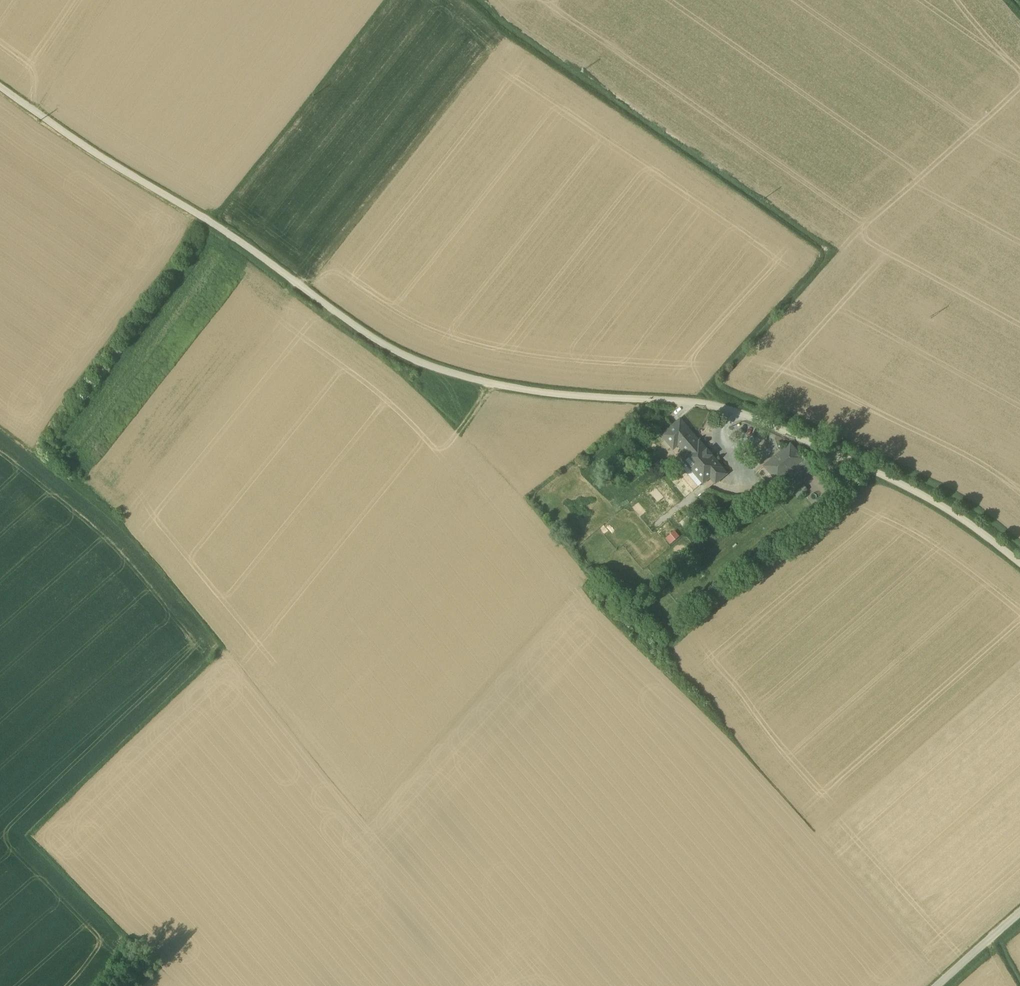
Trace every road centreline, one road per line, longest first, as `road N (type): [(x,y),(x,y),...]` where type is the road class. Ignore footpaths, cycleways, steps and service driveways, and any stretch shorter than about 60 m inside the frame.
road 1 (unclassified): [(0,88),(384,343),(441,368),(539,392),(728,410),(959,517),(1019,566)]

